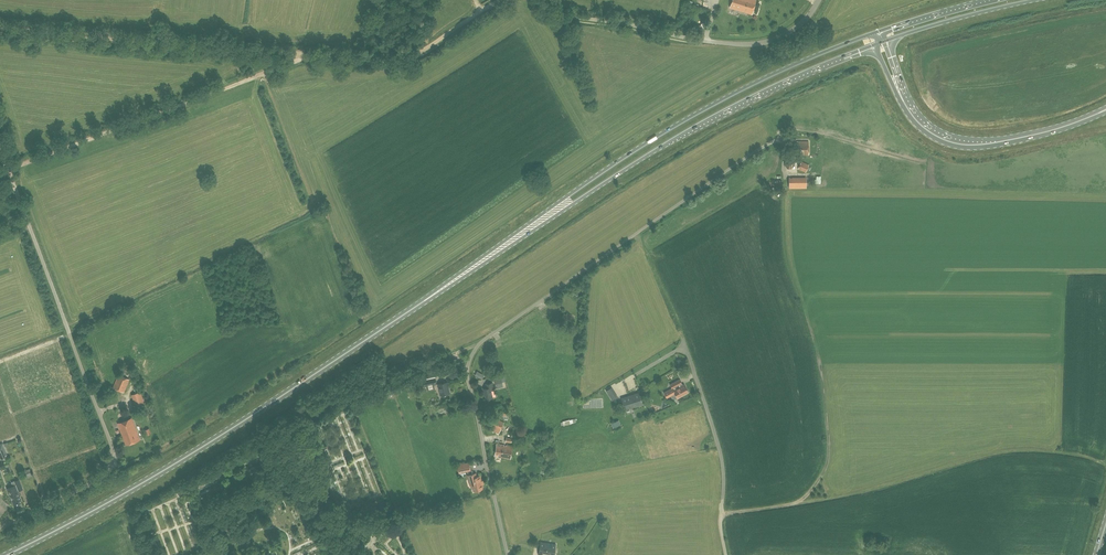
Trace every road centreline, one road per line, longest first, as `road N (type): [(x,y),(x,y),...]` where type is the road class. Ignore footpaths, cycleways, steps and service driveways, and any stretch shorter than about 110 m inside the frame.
road 1 (unclassified): [(508,554),(468,379),(475,351),(780,141)]
road 2 (primary): [(876,33),(694,116),(411,310)]
road 3 (primary): [(411,310),(697,127),(875,45)]
road 4 (track): [(495,4),(392,61),(0,27)]
road 5 (primary): [(9,554),(172,466),(411,310)]
road 6 (unclassified): [(0,529),(97,481),(114,461),(9,168)]
road 7 (track): [(0,173),(305,54)]
road 8 (unclassified): [(819,0),(791,32),(748,44),(571,18),(533,0)]
road 9 (track): [(290,456),(310,409),(479,345)]
road 10 (primary): [(1087,118),(960,145),(926,130),(898,91)]
road 11 (track): [(114,465),(150,456),(295,365)]
road 12 (primary): [(886,41),(1036,0)]

